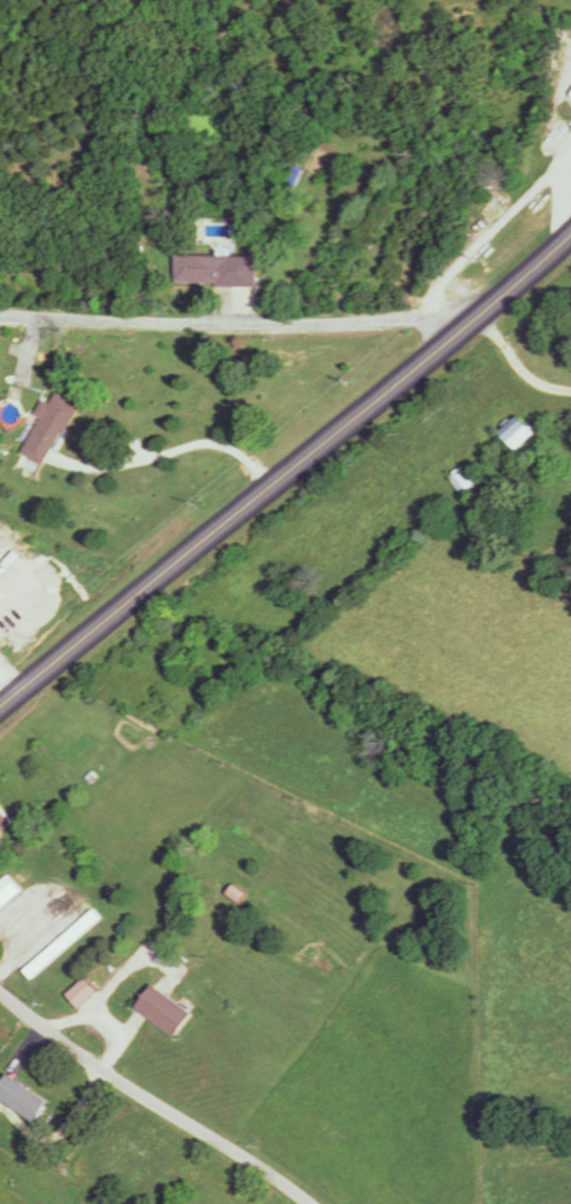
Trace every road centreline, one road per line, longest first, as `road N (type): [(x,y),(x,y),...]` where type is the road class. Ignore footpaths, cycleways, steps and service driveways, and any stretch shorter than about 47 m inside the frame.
road 1 (primary): [(0,703),(570,231)]
road 2 (residential): [(0,315),(464,322)]
road 3 (residential): [(300,1203),(0,993)]

